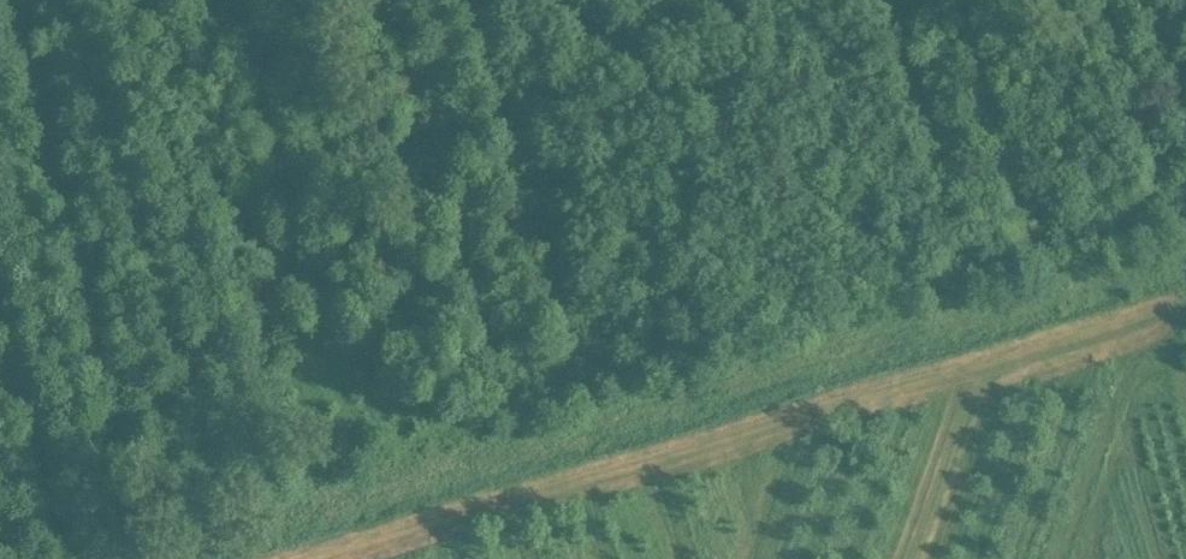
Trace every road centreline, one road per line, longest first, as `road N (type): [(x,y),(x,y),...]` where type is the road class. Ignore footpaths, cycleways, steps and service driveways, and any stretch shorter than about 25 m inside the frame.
road 1 (track): [(910,558),(982,366),(1185,311)]

